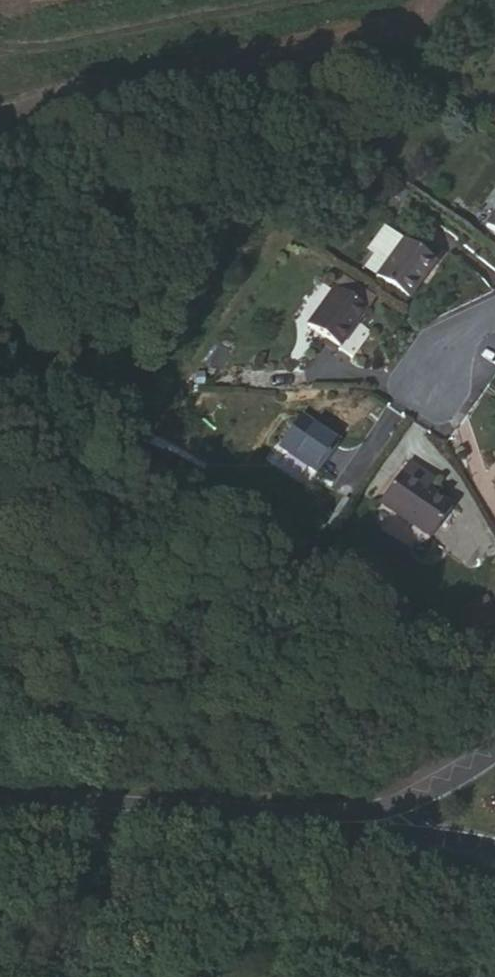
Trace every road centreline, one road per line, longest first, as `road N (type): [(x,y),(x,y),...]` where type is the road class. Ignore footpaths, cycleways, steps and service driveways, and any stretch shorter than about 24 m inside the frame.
road 1 (residential): [(346,822),(0,809)]
road 2 (unclassified): [(494,747),(404,801),(346,822)]
road 3 (unclassified): [(346,822),(494,850)]

